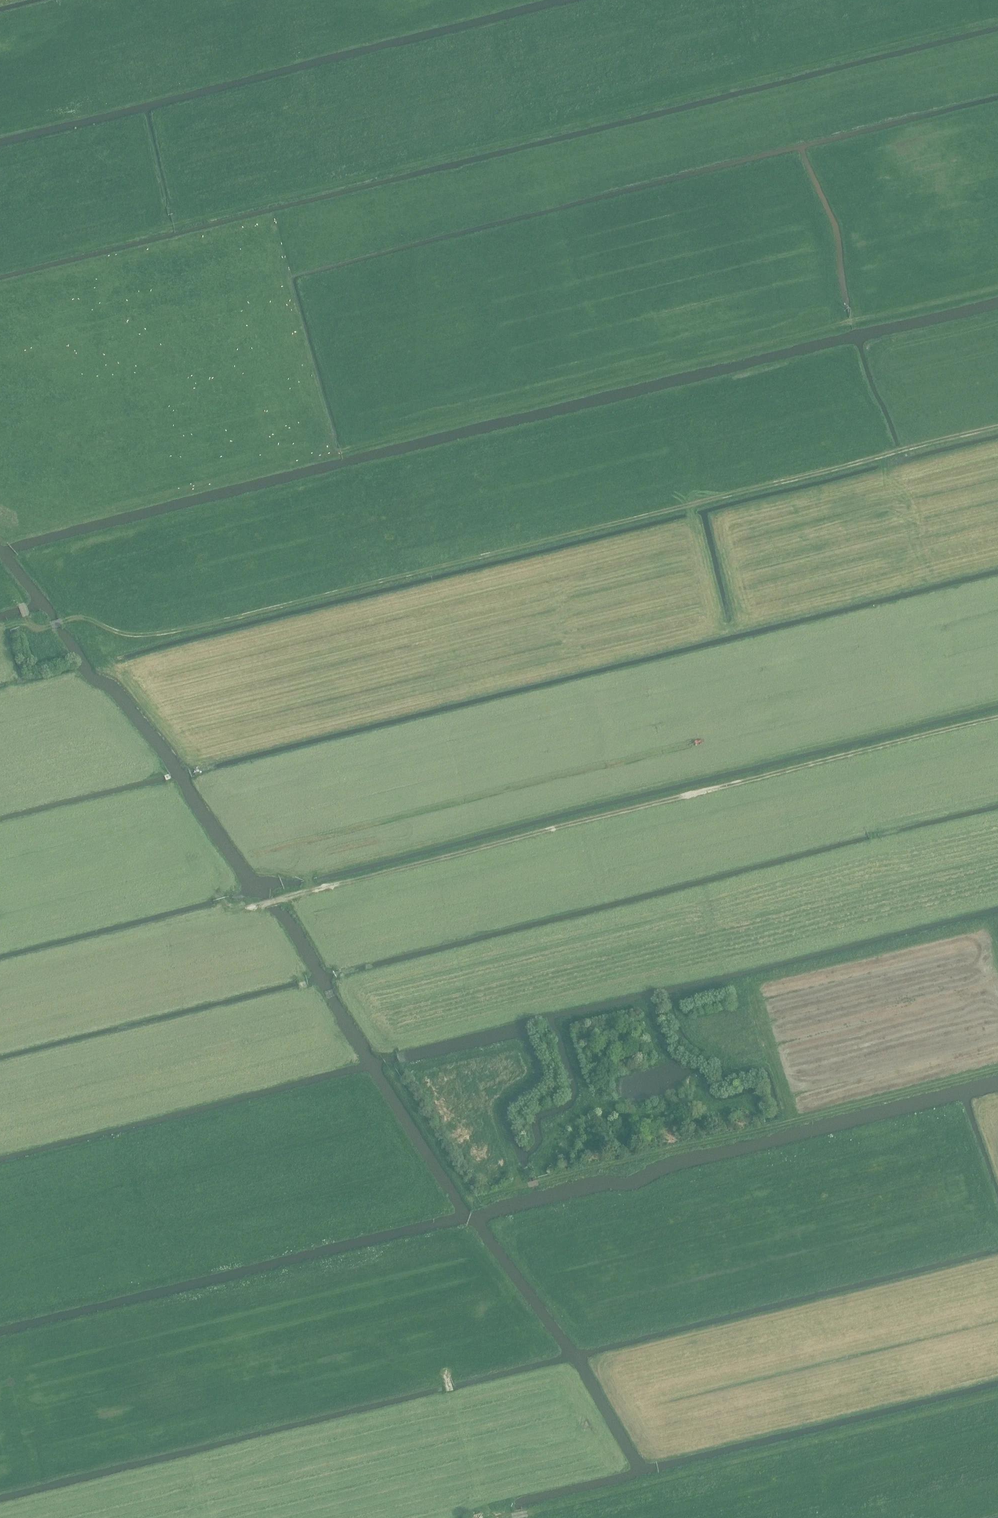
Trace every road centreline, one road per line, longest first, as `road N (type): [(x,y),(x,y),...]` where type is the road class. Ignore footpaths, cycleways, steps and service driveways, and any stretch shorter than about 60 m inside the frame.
road 1 (track): [(0,629),(28,622),(40,629),(80,616),(130,634),(169,632),(997,427)]
road 2 (track): [(0,270),(997,20)]
road 3 (track): [(203,779),(997,580)]
road 4 (track): [(229,913),(997,718)]
road 5 (track): [(475,1203),(997,1071)]
road 6 (track): [(663,1482),(997,1398)]
road 7 (track): [(810,966),(679,999),(687,1027),(725,1058),(774,1064),(790,1121)]
road 8 (track): [(0,970),(229,913),(210,872)]
road 9 (track): [(449,1379),(491,1517)]

